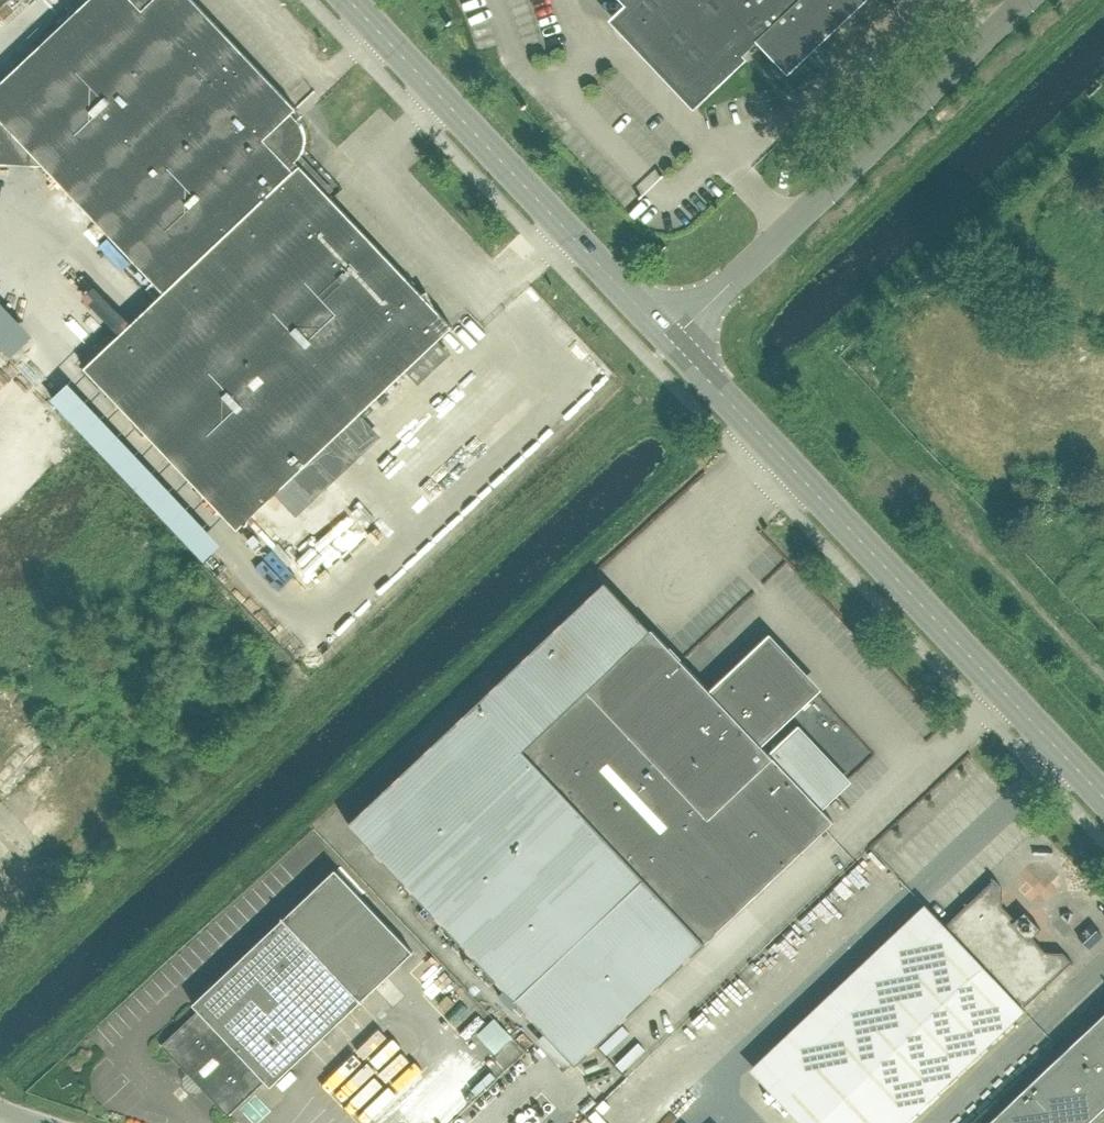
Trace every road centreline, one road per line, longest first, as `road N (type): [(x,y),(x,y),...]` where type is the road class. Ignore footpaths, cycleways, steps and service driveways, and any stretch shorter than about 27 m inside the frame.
road 1 (tertiary): [(1103,798),(672,341)]
road 2 (unclassified): [(672,341),(1022,0)]
road 3 (tertiary): [(672,341),(349,0)]

